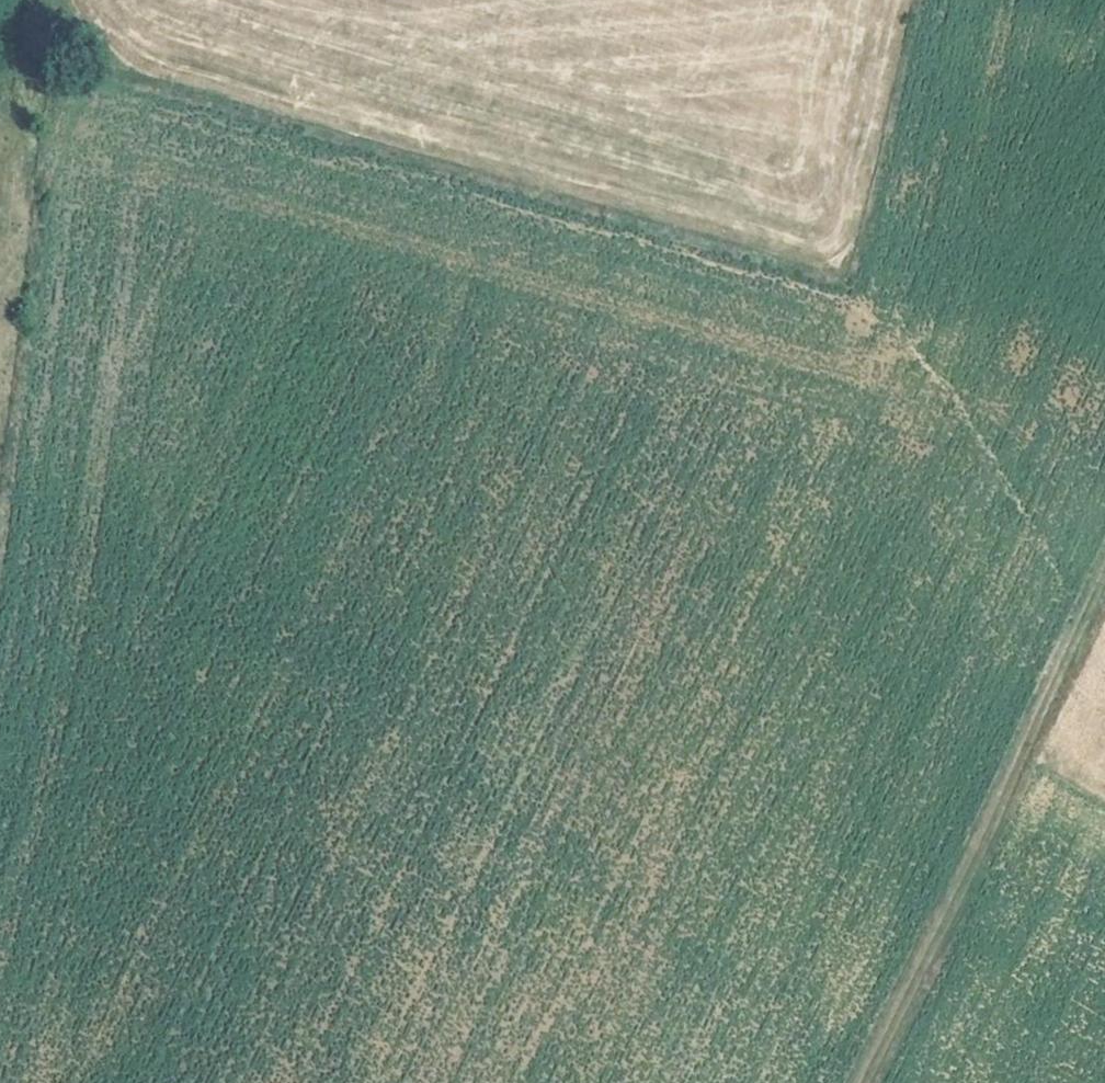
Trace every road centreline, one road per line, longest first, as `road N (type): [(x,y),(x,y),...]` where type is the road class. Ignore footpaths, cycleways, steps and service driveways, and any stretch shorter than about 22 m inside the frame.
road 1 (track): [(869,1082),(1104,588)]

